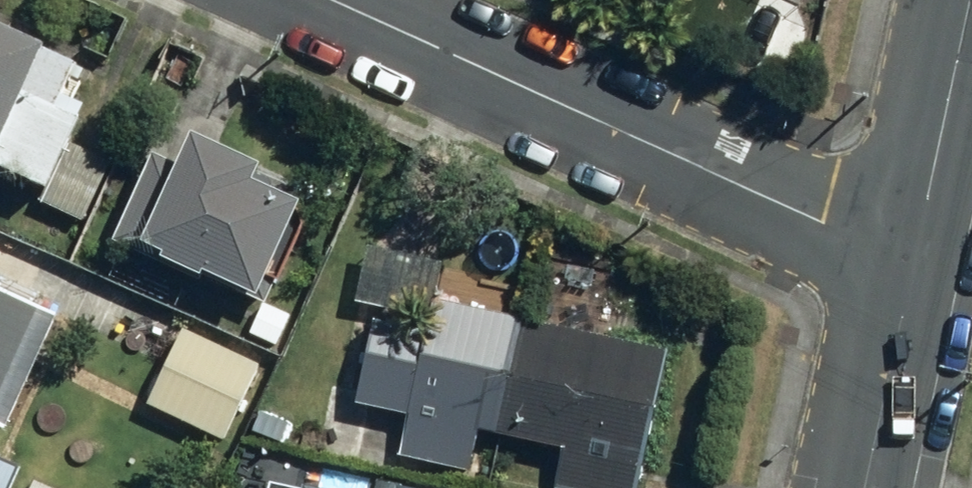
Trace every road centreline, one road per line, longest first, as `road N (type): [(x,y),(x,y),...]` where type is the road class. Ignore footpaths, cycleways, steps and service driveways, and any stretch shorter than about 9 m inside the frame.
road 1 (tertiary): [(917,252),(822,223),(331,0)]
road 2 (tertiary): [(971,0),(917,252)]
road 3 (tertiary): [(917,252),(865,487)]

